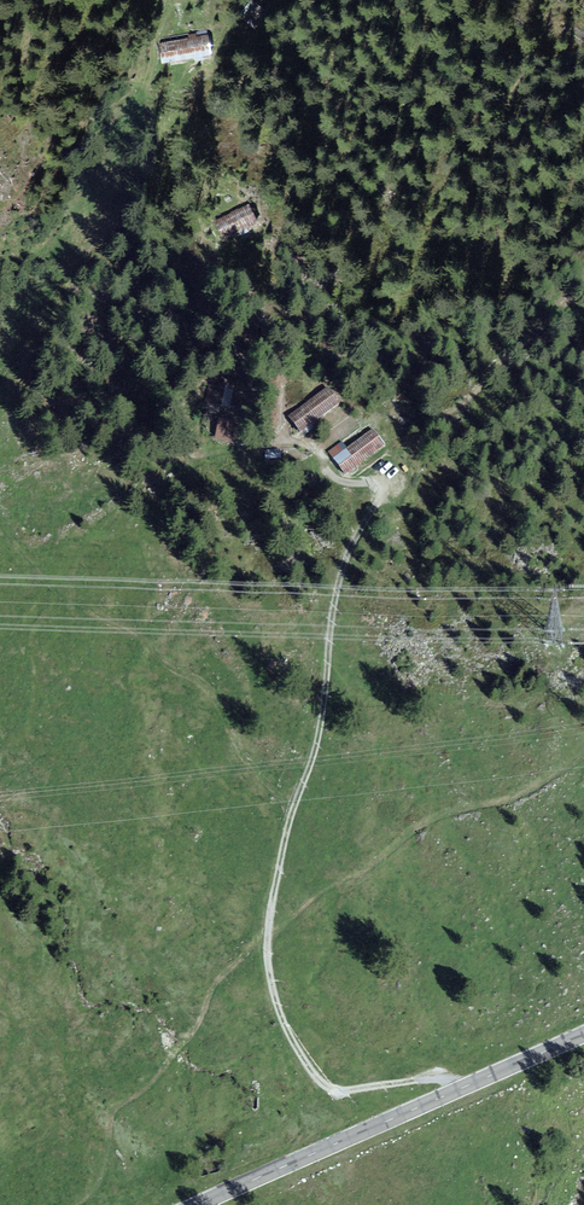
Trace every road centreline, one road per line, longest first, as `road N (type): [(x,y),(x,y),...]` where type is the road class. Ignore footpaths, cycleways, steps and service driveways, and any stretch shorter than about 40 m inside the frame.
road 1 (track): [(274,441),(314,454),(333,477),(375,482),(380,491),(343,565),(319,741),(270,915),(279,1008),(332,1089),(434,1078),(464,1088)]
road 2 (track): [(0,525),(61,596),(127,627),(213,692),(258,776),(294,812)]
road 3 (secondary): [(583,1035),(198,1204)]
road 4 (track): [(0,372),(39,301),(101,225),(156,42),(150,0)]

